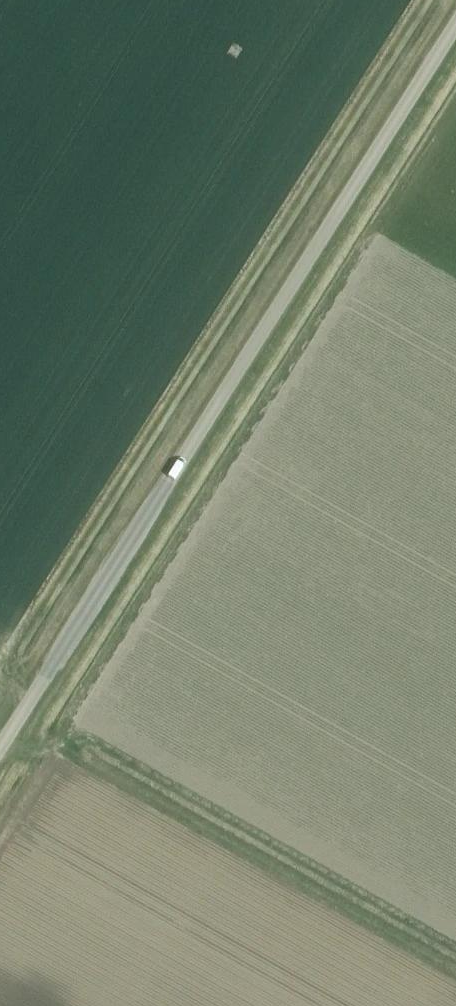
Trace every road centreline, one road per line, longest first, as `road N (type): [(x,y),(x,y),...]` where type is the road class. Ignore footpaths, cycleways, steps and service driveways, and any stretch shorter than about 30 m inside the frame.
road 1 (unclassified): [(0,748),(455,40)]

